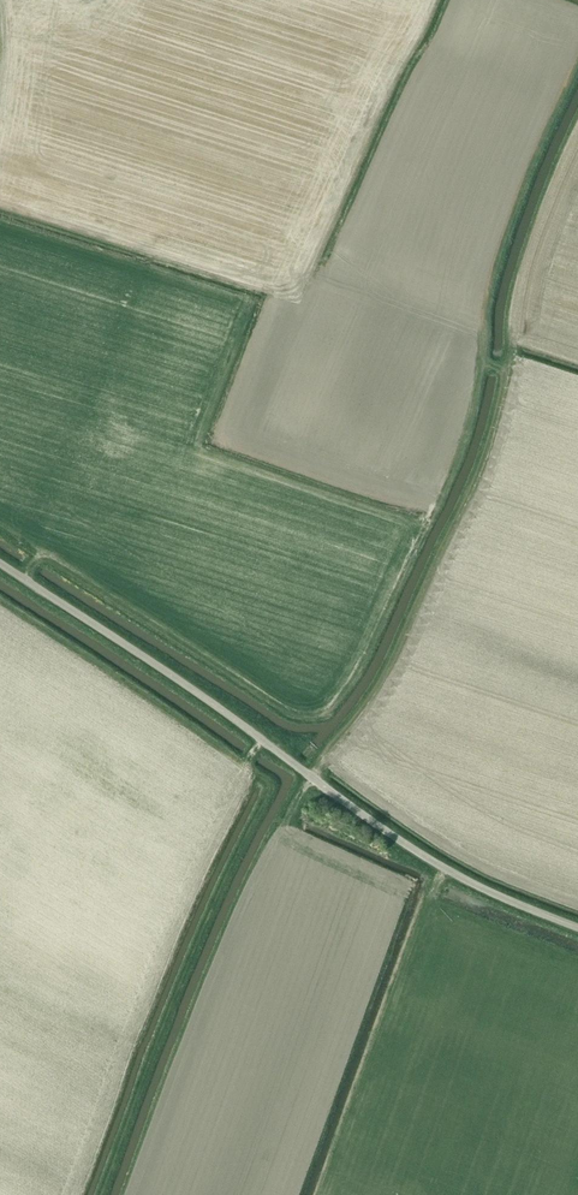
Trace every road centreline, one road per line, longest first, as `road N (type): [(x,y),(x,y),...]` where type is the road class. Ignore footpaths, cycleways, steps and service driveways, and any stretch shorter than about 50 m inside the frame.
road 1 (unclassified): [(577,927),(433,861),(0,563)]

